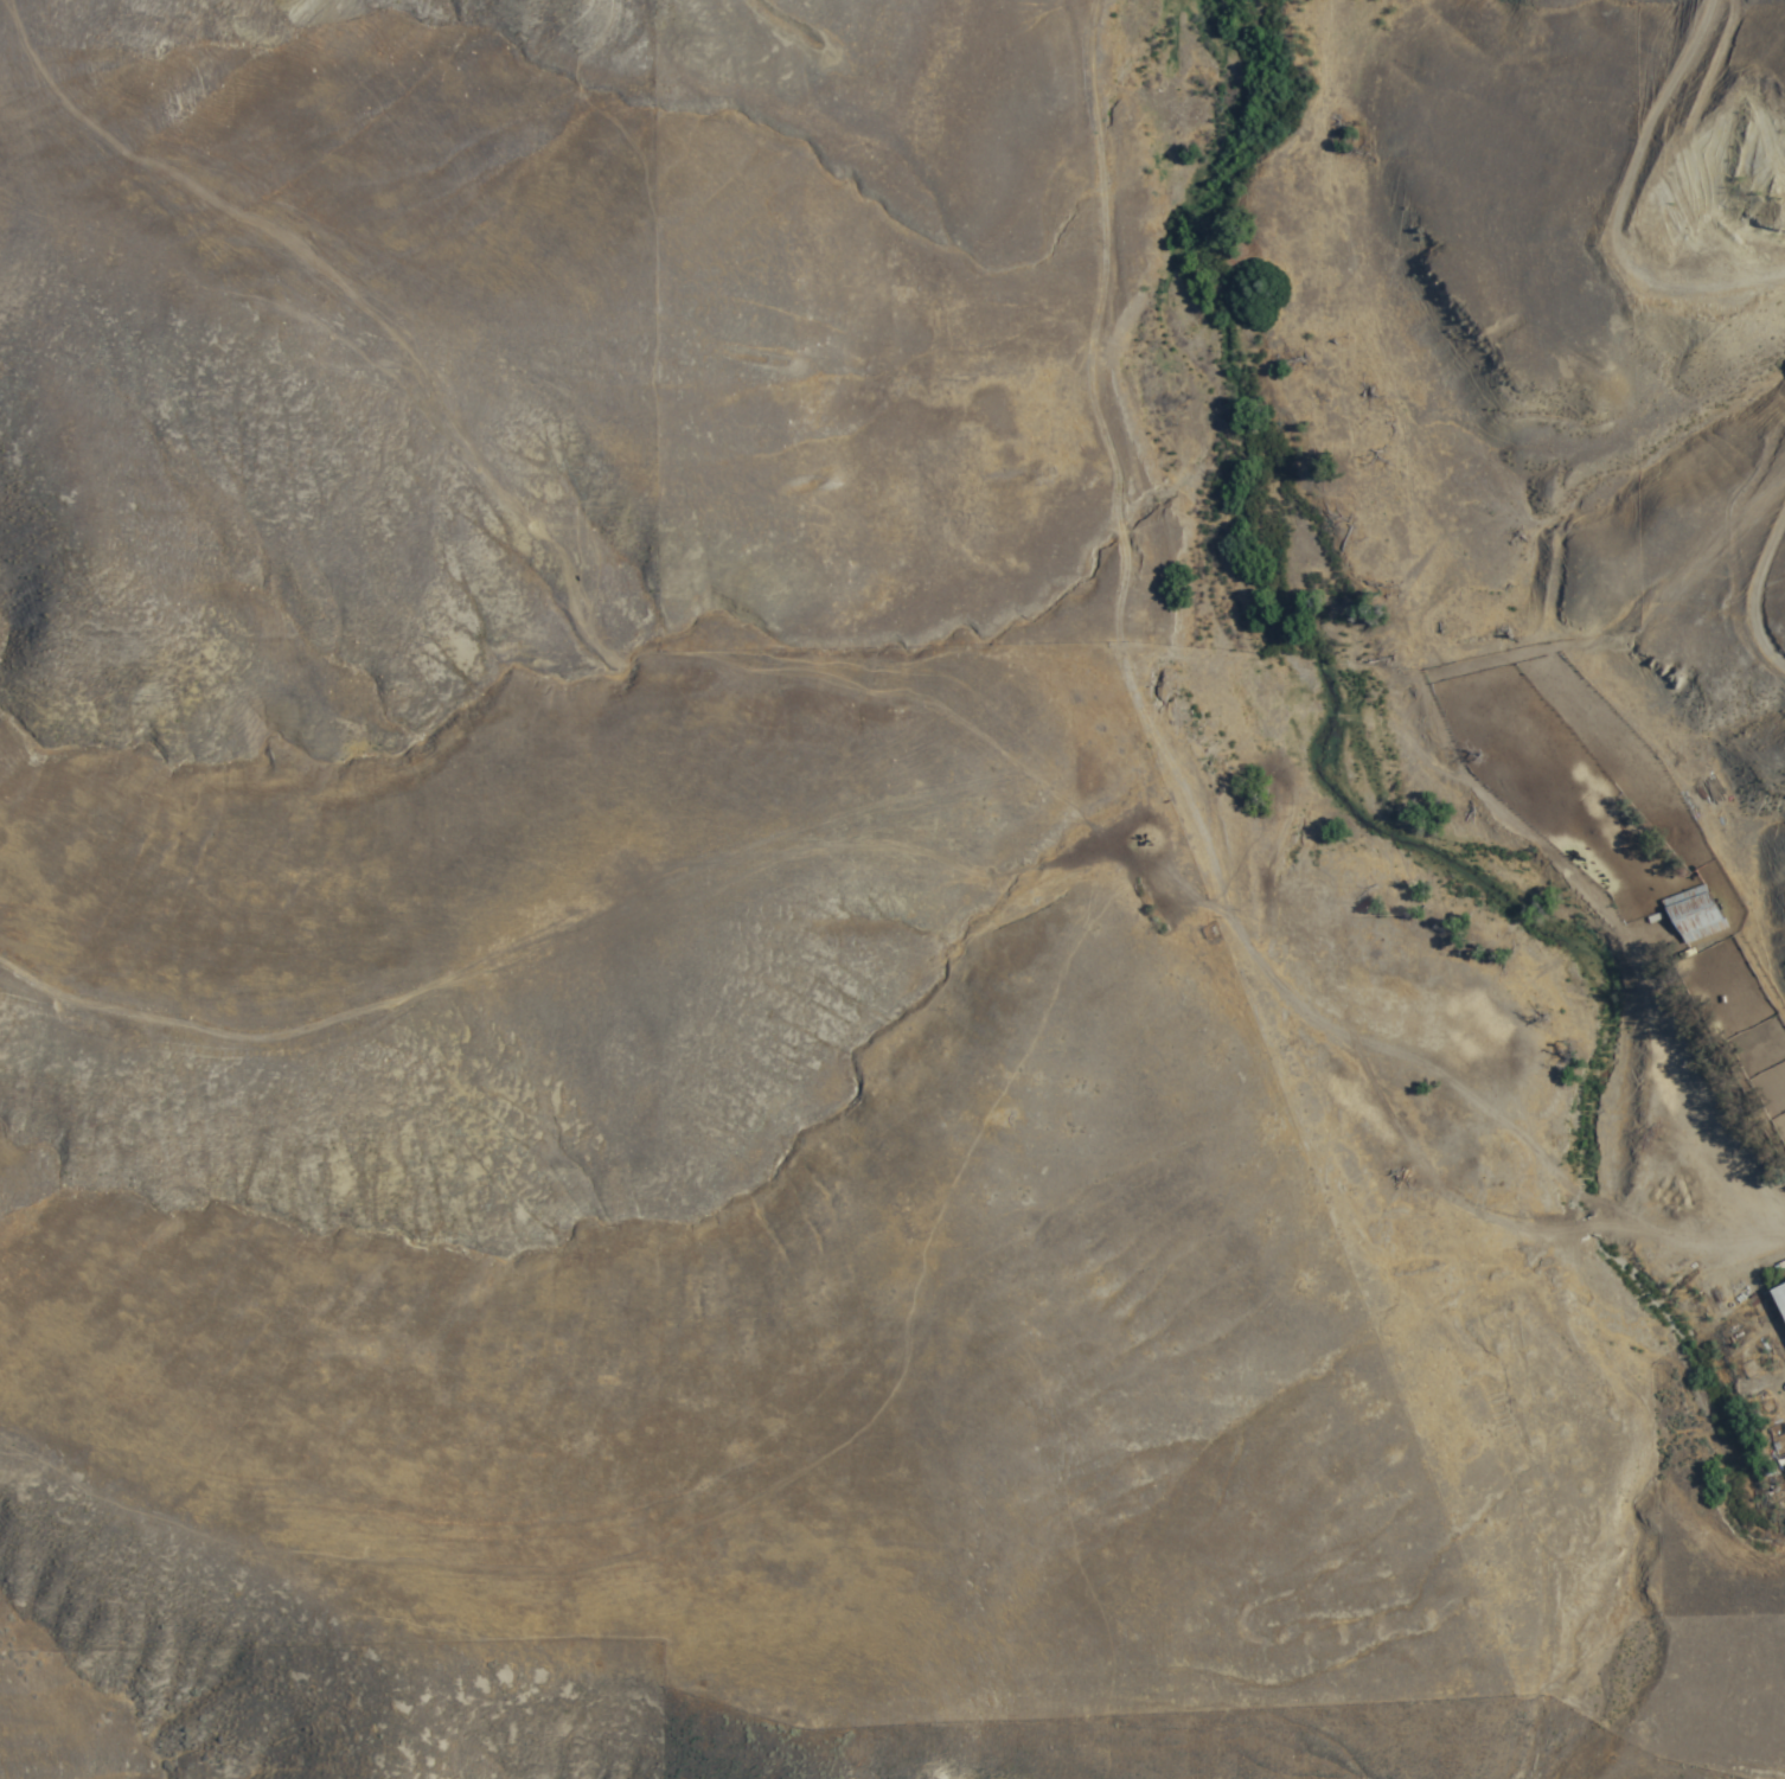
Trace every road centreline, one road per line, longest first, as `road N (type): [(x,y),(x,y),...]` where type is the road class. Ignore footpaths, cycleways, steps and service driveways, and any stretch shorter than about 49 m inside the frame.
road 1 (track): [(1784,1327),(1693,1246),(1604,1199),(1459,1071),(1343,1037),(1282,994),(1262,967),(1229,894),(1167,629),(1156,540),(1111,457),(1095,409),(1102,286),(1097,0)]

